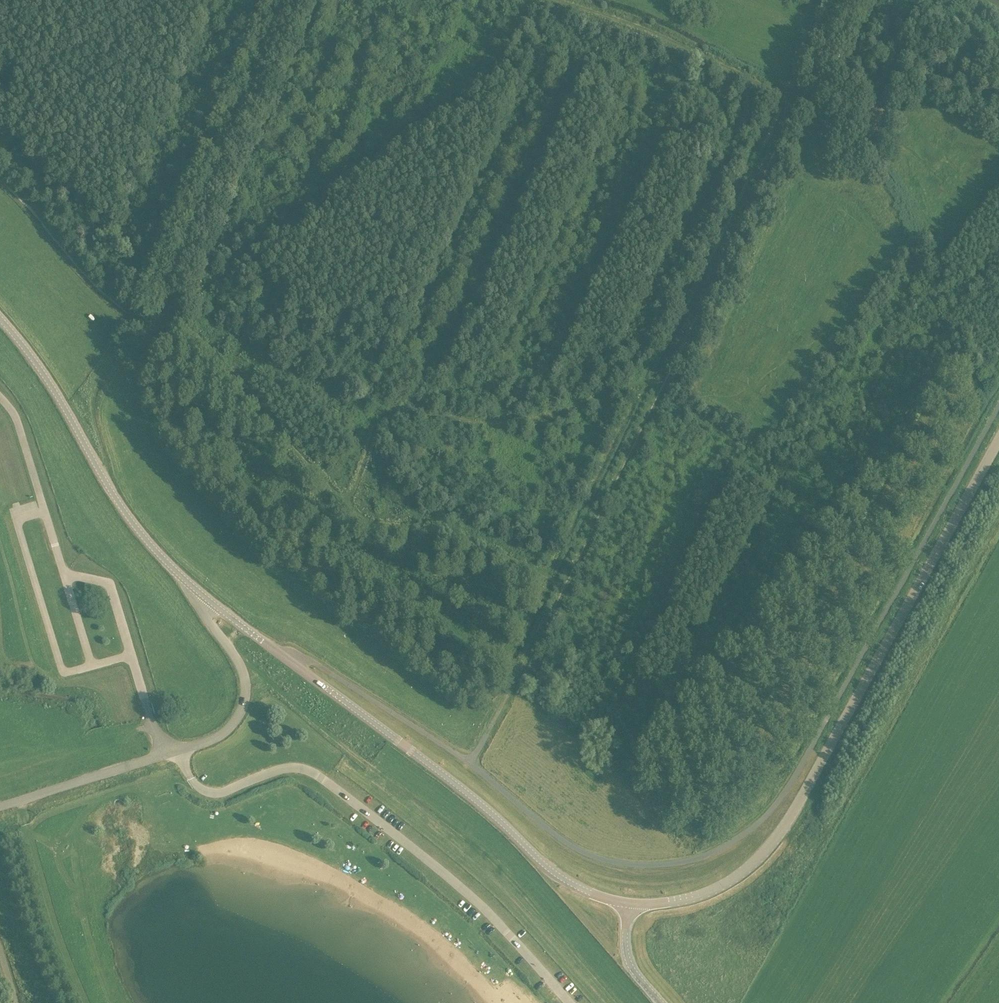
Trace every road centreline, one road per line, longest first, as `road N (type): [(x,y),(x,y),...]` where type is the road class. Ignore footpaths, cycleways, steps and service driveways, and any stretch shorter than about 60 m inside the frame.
road 1 (track): [(469,763),(564,586),(815,69)]
road 2 (track): [(272,0),(141,322),(157,322),(294,0)]
road 3 (tertiary): [(627,905),(690,900),(748,871),(770,848),(998,440)]
road 4 (tertiary): [(627,905),(549,872),(463,789),(198,592)]
road 5 (track): [(157,322),(493,77),(530,0)]
road 6 (unclassified): [(163,756),(112,591),(64,570),(18,423),(0,398)]
road 7 (tertiary): [(198,592),(124,510),(0,324)]
road 8 (unclassified): [(163,756),(223,733),(245,699),(238,662),(195,604),(198,592)]
road 9 (track): [(174,0),(0,105)]
road 10 (track): [(0,181),(95,285),(141,322)]
road 11 (track): [(110,490),(95,397),(141,322)]
road 12 (unclassified): [(0,808),(163,756)]
road 13 (track): [(932,641),(998,519)]

